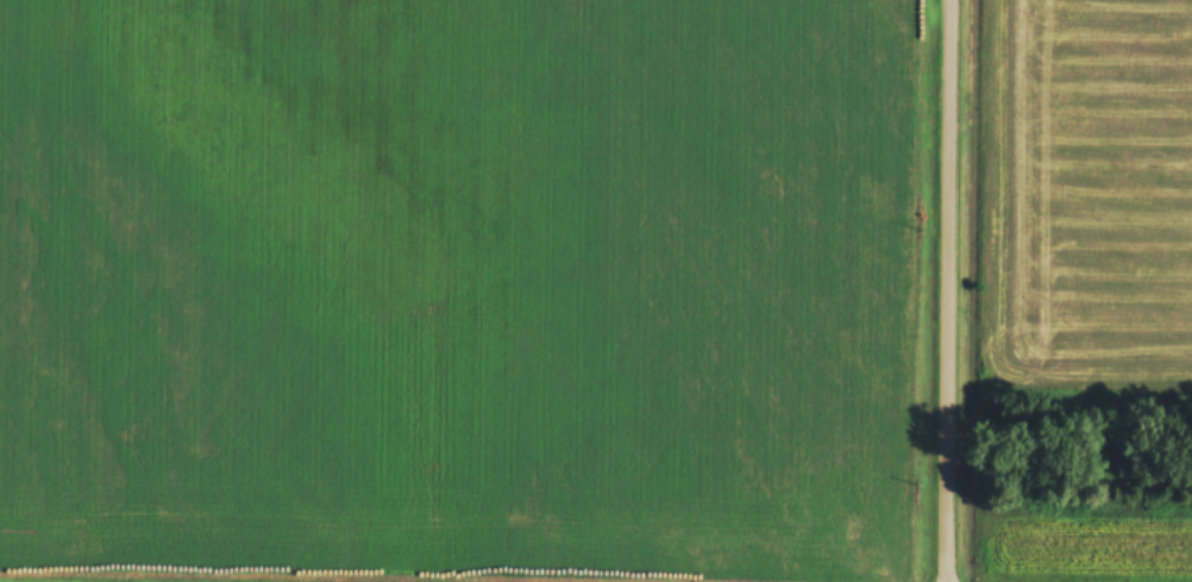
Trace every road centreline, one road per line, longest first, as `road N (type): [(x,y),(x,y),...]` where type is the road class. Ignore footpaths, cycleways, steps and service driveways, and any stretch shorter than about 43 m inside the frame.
road 1 (residential): [(951,581),(956,0)]

